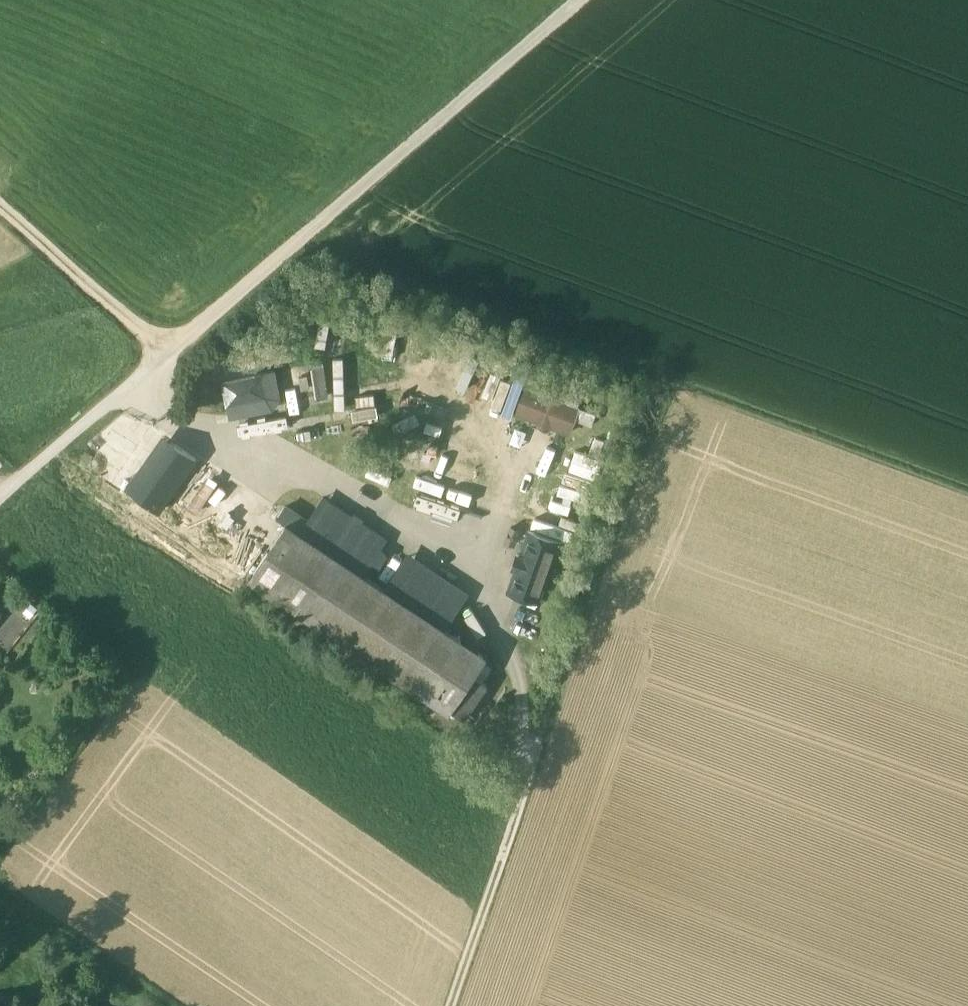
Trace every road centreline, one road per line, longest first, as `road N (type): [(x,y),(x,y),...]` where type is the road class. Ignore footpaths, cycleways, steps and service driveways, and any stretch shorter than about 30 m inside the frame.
road 1 (track): [(0,496),(578,0)]
road 2 (track): [(967,493),(300,240)]
road 3 (track): [(515,806),(539,745),(528,670),(459,560),(332,489),(216,449),(110,396)]
road 4 (track): [(515,806),(568,718),(681,385)]
road 5 (track): [(166,346),(0,203)]
road 6 (track): [(450,1005),(515,806)]

